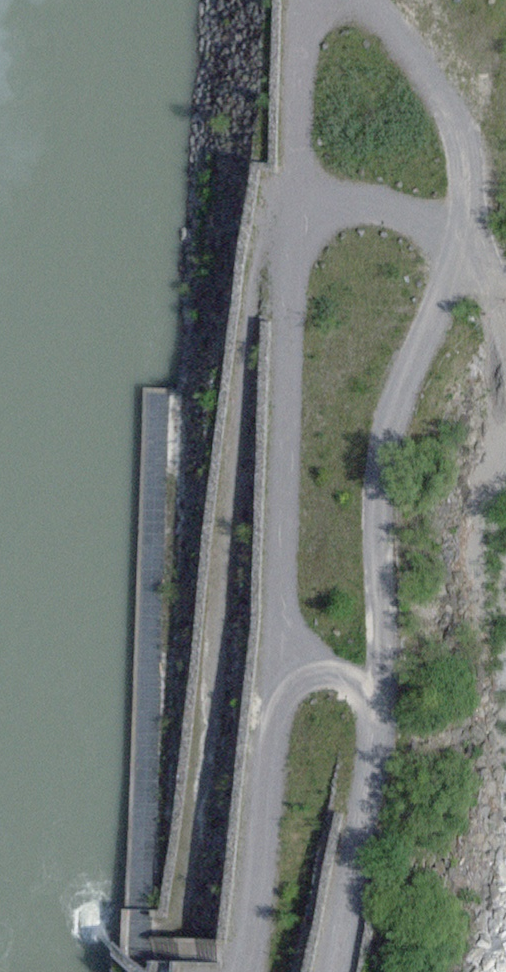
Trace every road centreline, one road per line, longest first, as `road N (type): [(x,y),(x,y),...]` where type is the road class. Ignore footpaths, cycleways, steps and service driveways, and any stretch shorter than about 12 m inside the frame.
road 1 (track): [(348,971),(388,711),(405,416),(464,287),(487,176),(479,141),(380,0)]
road 2 (track): [(479,237),(391,198),(367,197),(324,218),(308,242),(298,286),(270,827),(249,971)]
road 3 (track): [(298,286),(297,246),(275,227),(264,234),(256,265),(202,789),(182,903)]
road 4 (track): [(308,0),(300,132),(304,169),(324,218)]
road 5 (track): [(388,711),(342,668),(314,671),(280,698)]

